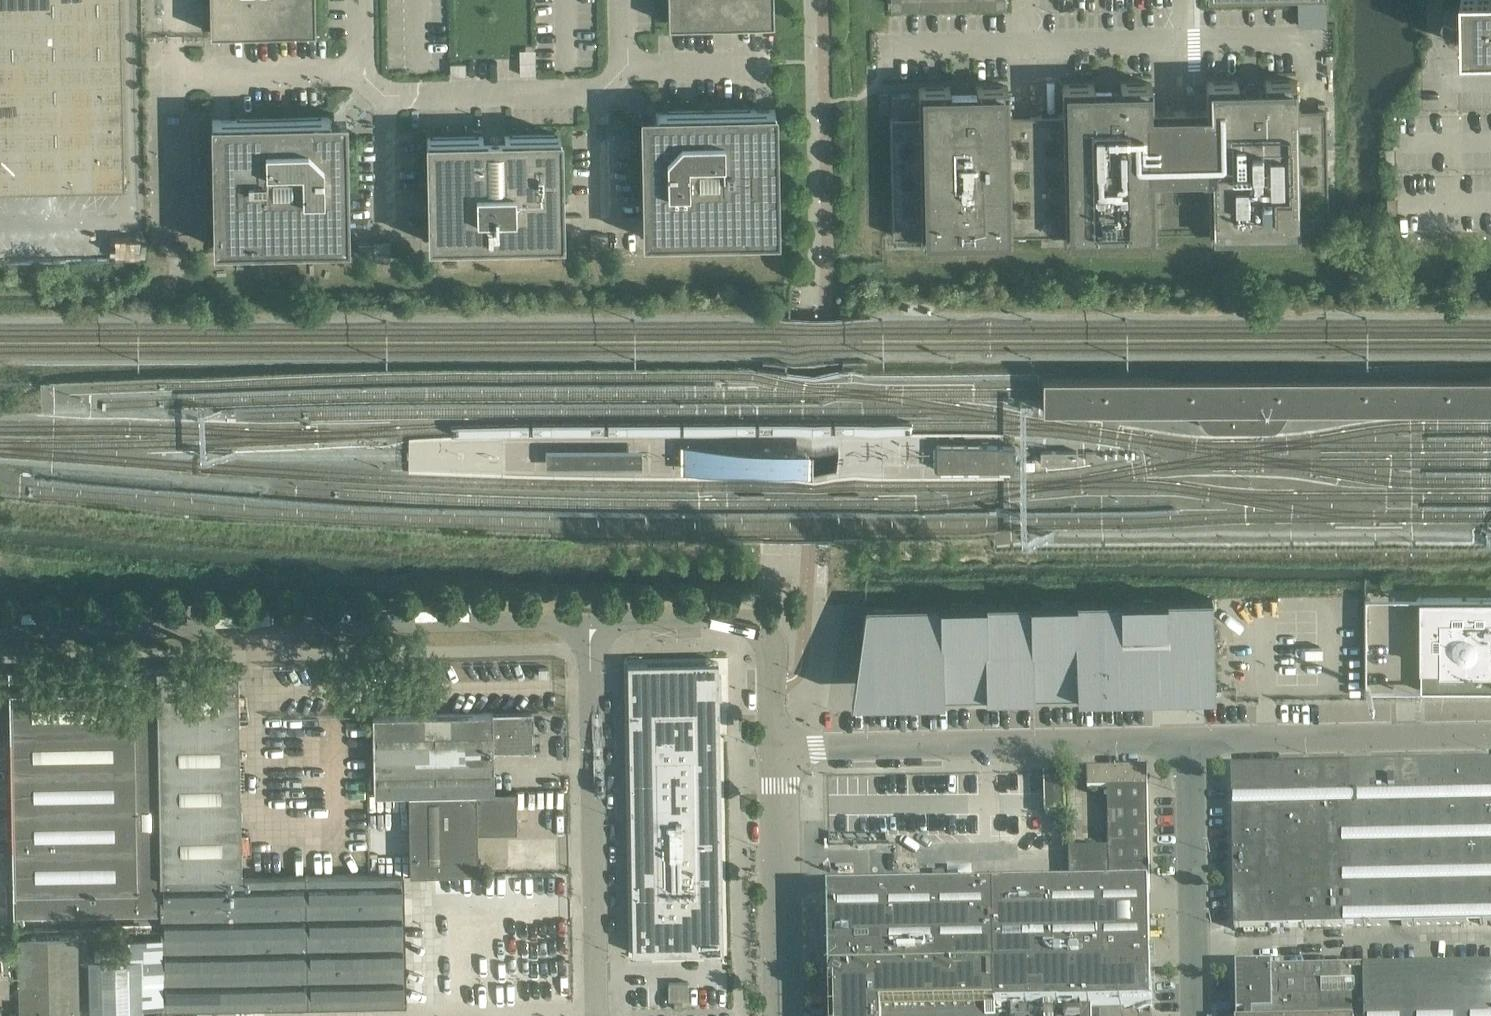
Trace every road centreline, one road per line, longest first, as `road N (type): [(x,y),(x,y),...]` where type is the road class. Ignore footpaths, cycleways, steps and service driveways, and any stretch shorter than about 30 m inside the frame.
road 1 (unclassified): [(0,629),(587,627)]
road 2 (unclassified): [(1192,740),(773,747)]
road 3 (unclassified): [(597,1015),(587,627)]
road 4 (unclassified): [(1490,735),(1192,740)]
road 5 (unclassified): [(1197,1015),(1192,740)]
road 6 (unclassified): [(781,1015),(773,747)]
road 7 (unclassified): [(587,627),(740,621),(761,632),(770,649),(771,684)]

